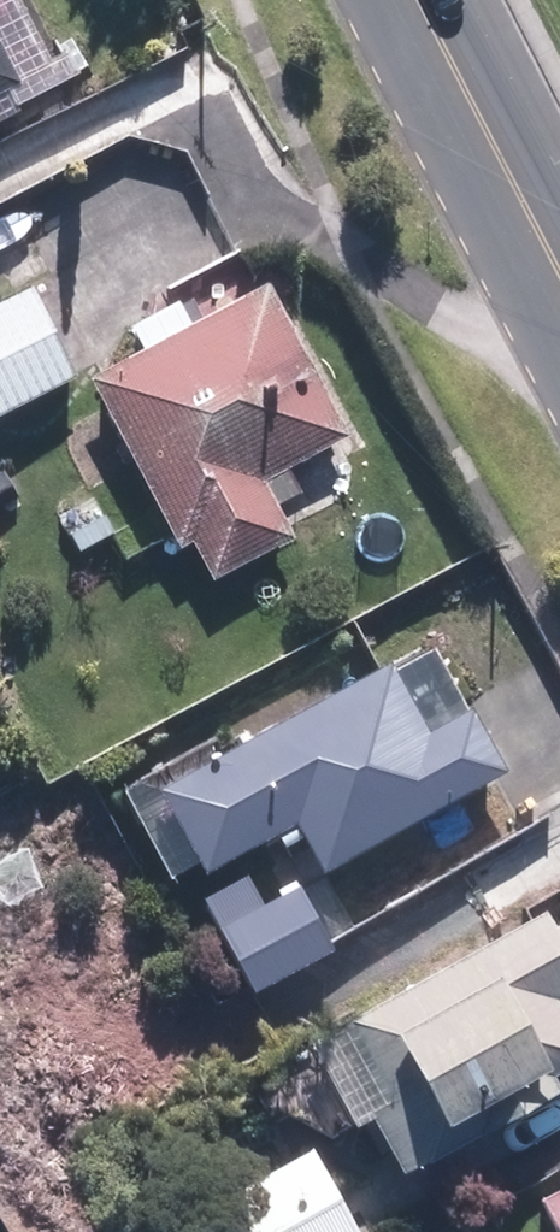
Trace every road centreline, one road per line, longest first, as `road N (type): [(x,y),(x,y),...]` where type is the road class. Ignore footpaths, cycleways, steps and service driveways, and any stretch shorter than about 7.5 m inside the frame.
road 1 (secondary): [(436,0),(559,253)]

